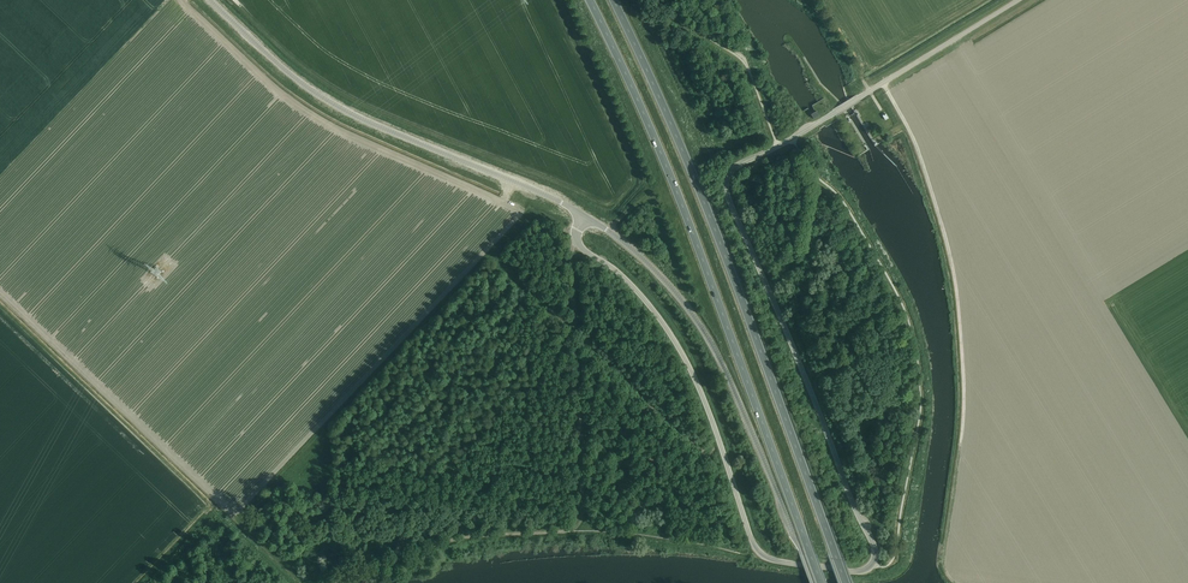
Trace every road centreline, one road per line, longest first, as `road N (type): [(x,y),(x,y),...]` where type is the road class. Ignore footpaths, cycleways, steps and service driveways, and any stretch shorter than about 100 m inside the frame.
road 1 (unclassified): [(778,147),(731,169),(723,185),(875,549),(873,567),(865,571),(761,556),(677,337),(628,282),(579,246),(584,214)]
road 2 (trunk): [(846,582),(690,167),(613,0)]
road 3 (trunk): [(590,0),(677,191),(821,582)]
road 4 (unclassified): [(813,582),(711,341),(648,262),(584,214)]
road 5 (unclassified): [(584,214),(331,97),(218,0)]
road 6 (track): [(962,441),(961,321),(945,236),(912,137),(883,83)]
road 7 (track): [(559,533),(581,502),(569,251),(577,232)]
road 8 (unclassified): [(778,147),(1015,0)]
road 9 (track): [(332,582),(460,537),(569,533)]

